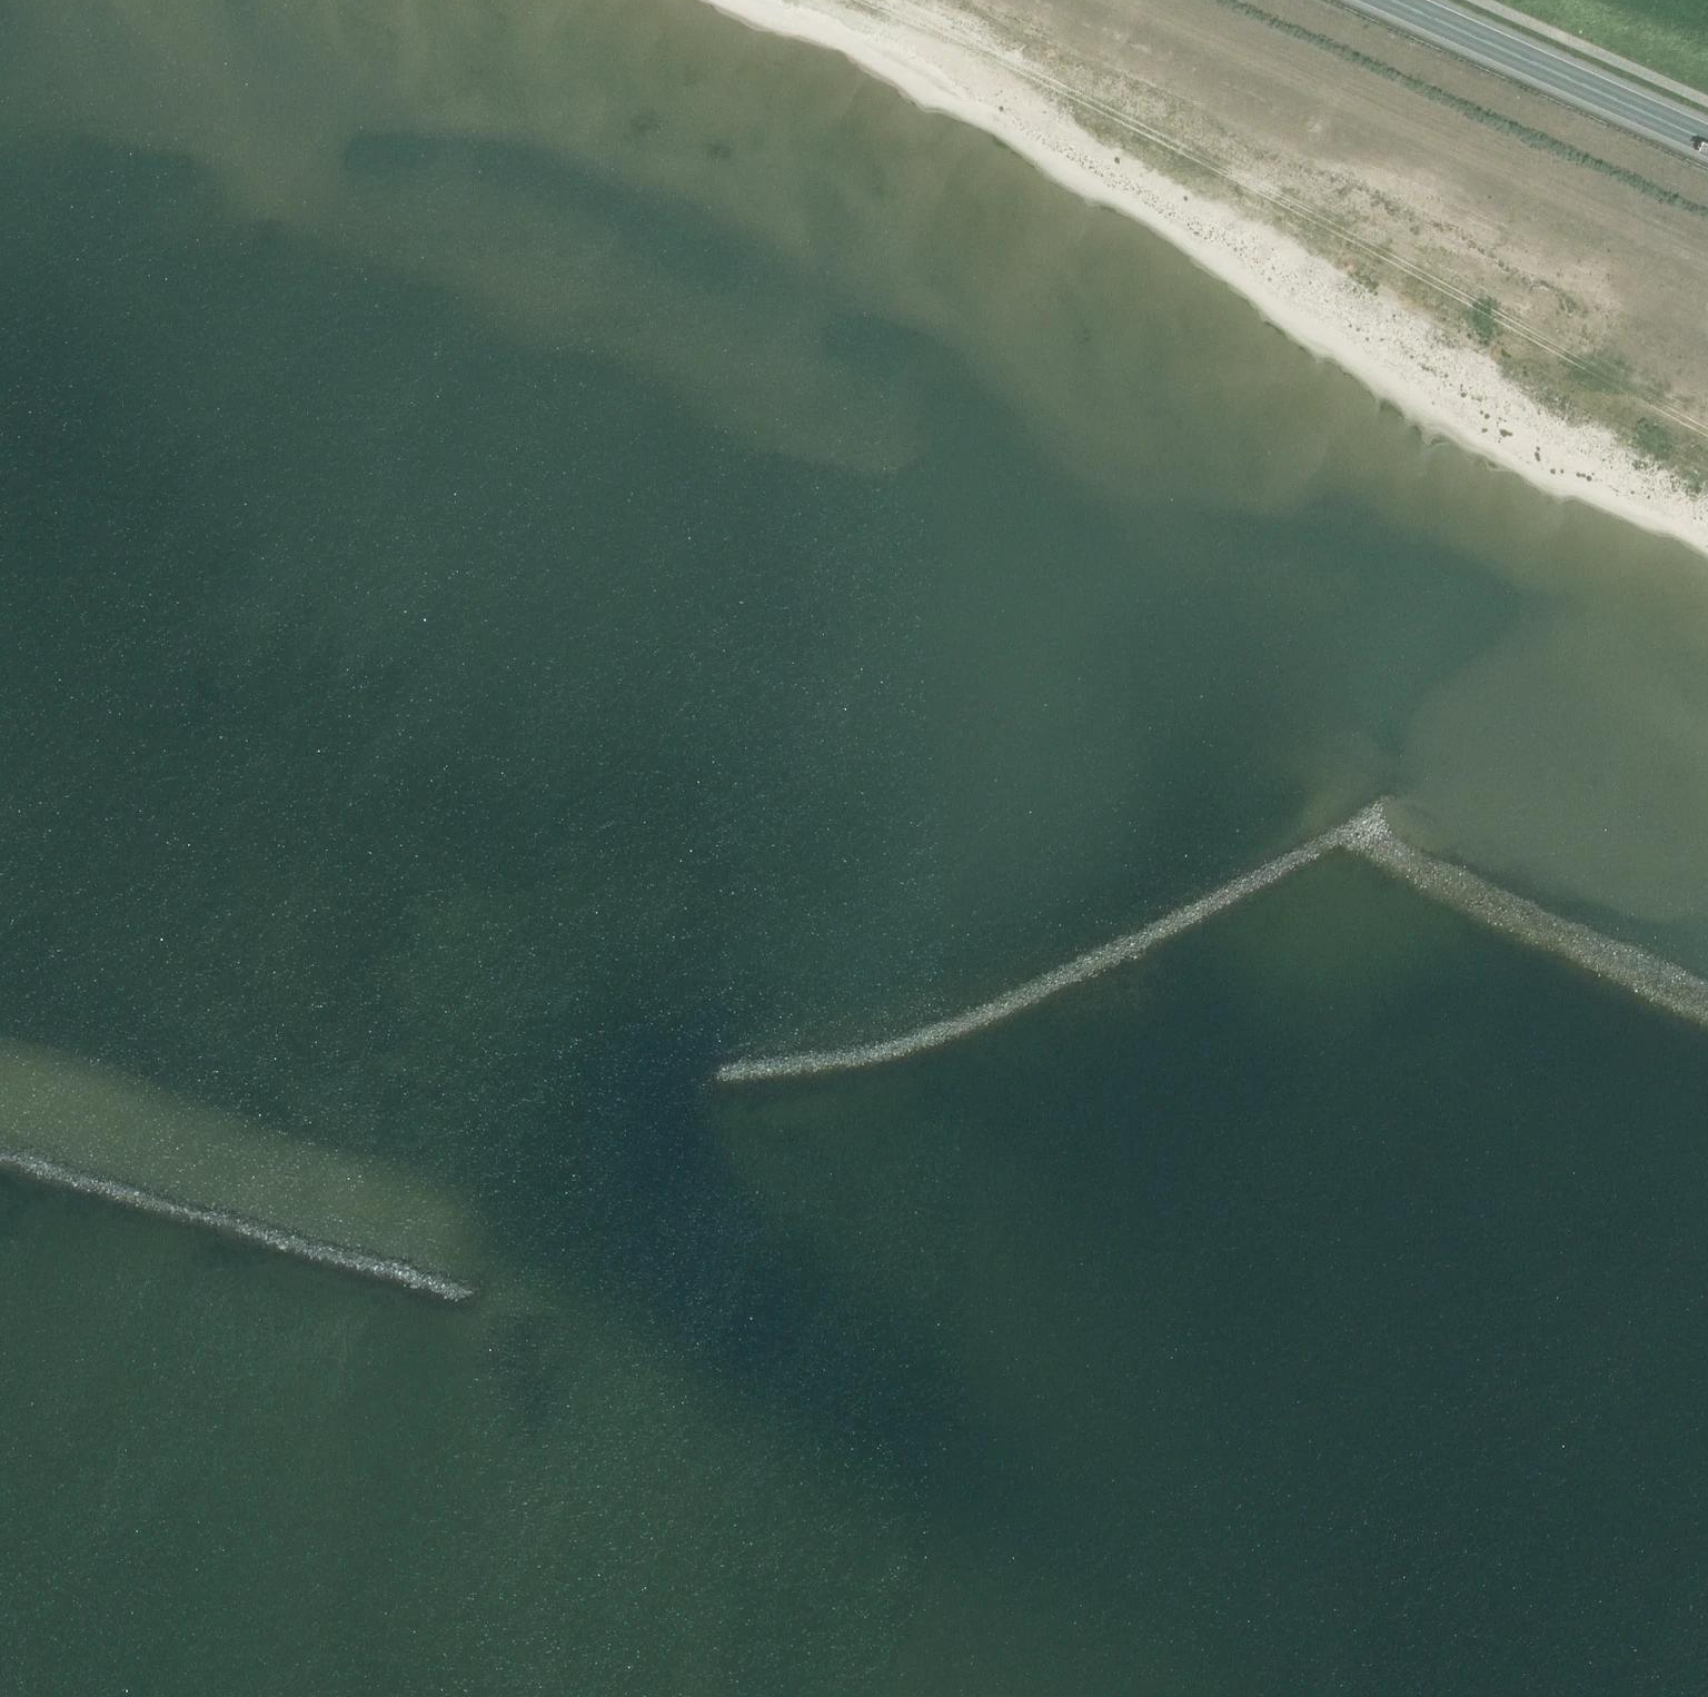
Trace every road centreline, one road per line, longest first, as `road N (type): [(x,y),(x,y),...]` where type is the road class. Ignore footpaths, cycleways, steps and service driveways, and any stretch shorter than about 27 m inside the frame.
road 1 (trunk): [(1707,139),(1395,0)]

